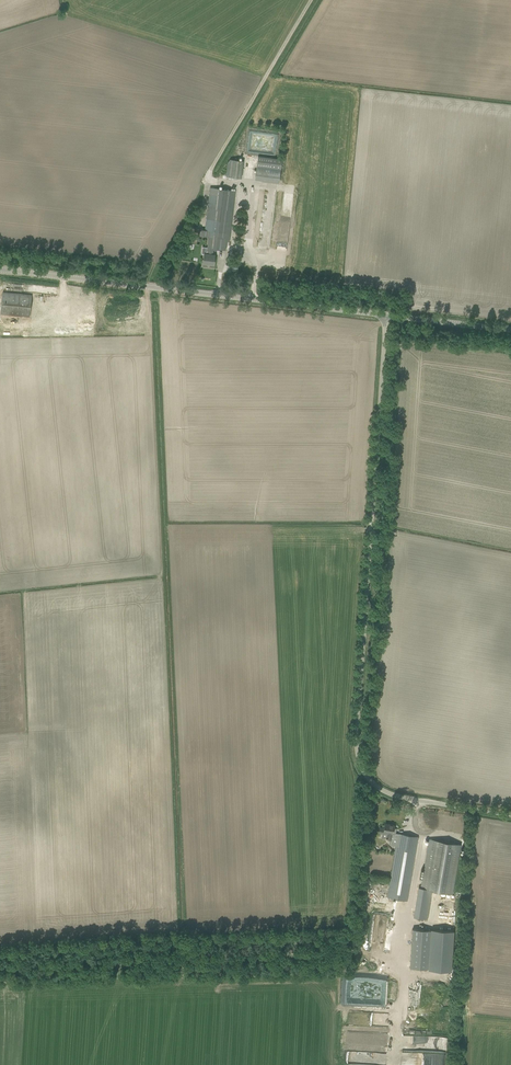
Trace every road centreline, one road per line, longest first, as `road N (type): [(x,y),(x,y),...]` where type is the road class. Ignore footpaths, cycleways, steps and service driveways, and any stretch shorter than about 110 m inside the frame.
road 1 (unclassified): [(510,815),(391,795),(367,776),(357,754),(385,315)]
road 2 (tertiary): [(0,270),(385,315)]
road 3 (track): [(0,956),(362,954),(363,942)]
road 4 (tertiary): [(385,315),(510,330)]

